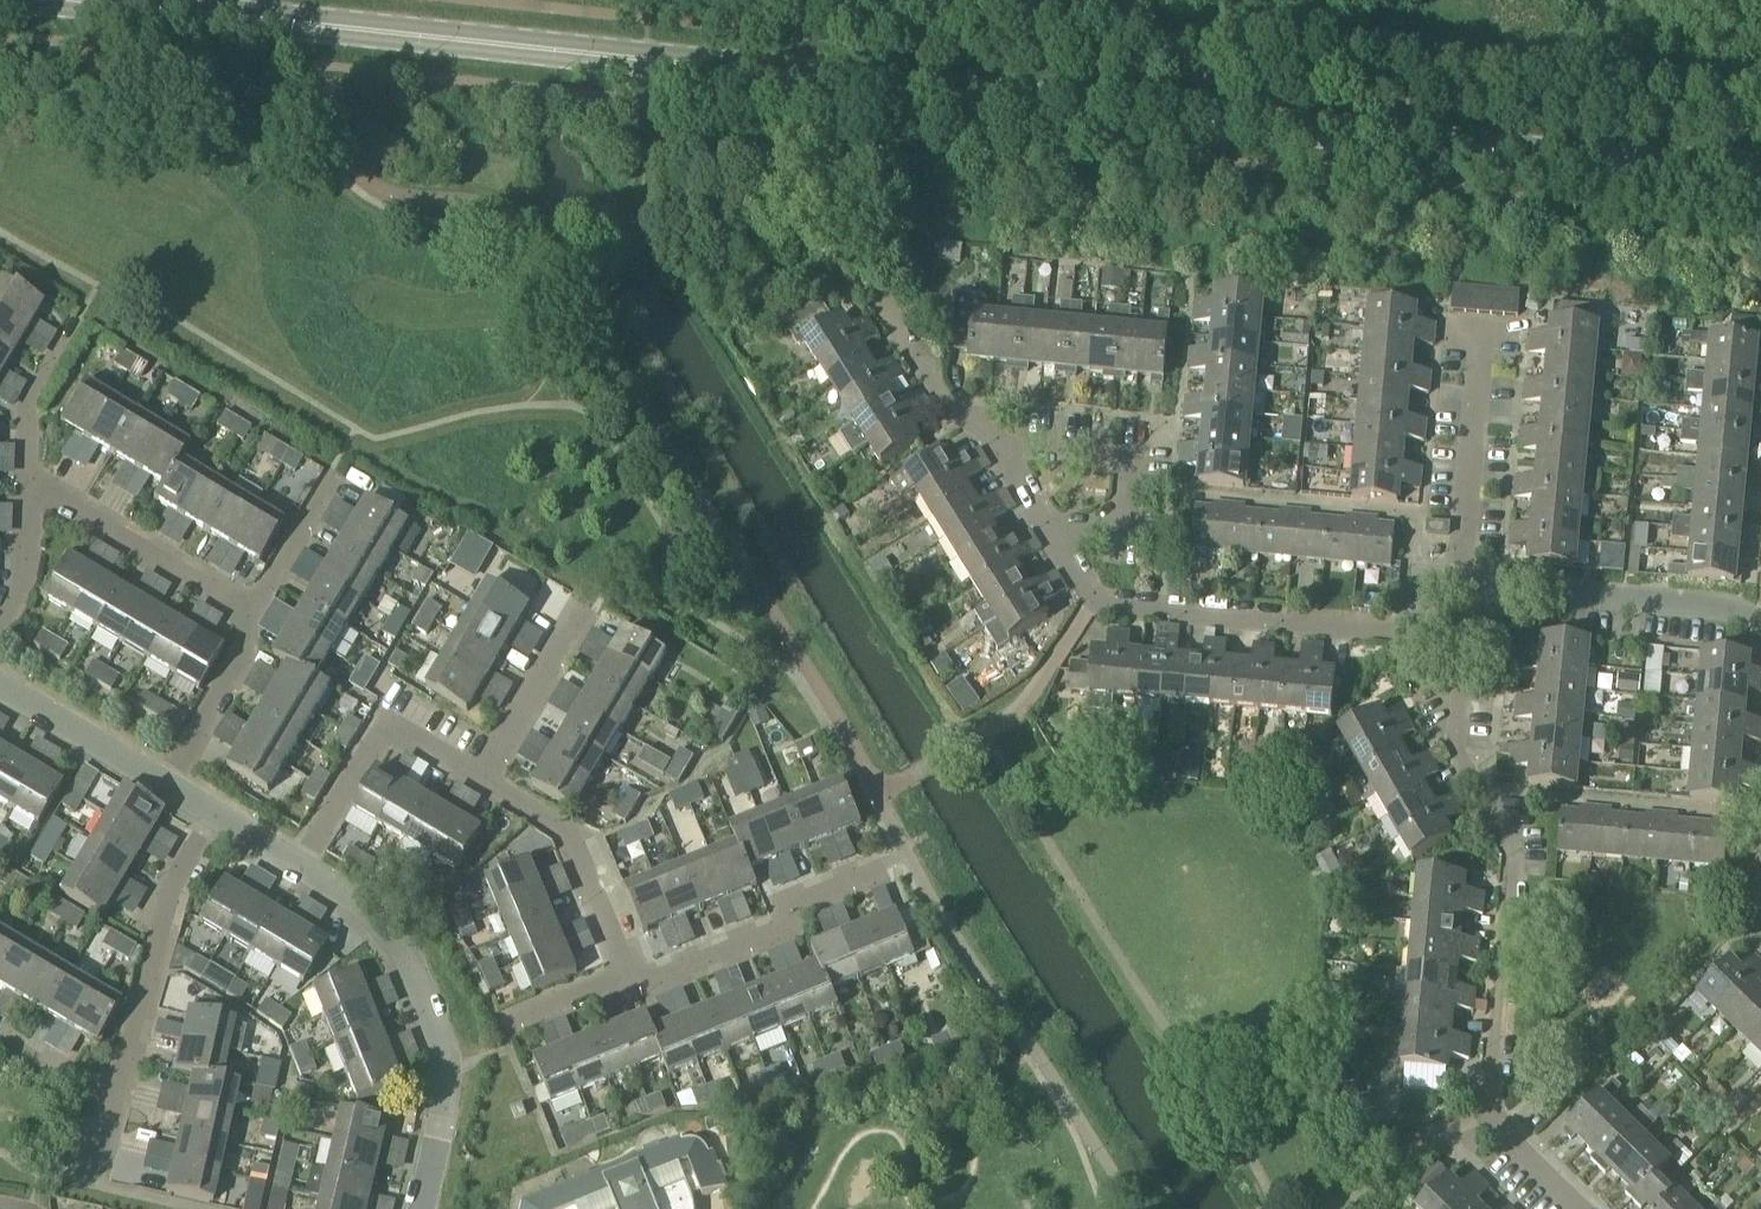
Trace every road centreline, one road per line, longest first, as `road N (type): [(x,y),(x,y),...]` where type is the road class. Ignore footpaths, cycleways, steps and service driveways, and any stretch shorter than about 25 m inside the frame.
road 1 (tertiary): [(1449,154),(138,0)]
road 2 (residential): [(1464,640),(1453,752),(1510,859),(1486,1121),(1568,1208)]
road 3 (residential): [(422,1208),(447,1093),(444,1052),(408,957),(378,919),(298,869)]
road 4 (residential): [(1421,630),(1094,604),(1056,551)]
road 5 (tertiary): [(1449,154),(1760,187)]
road 6 (tertiary): [(1760,165),(1449,154)]
road 7 (residential): [(625,975),(629,986),(743,942),(800,906),(892,866)]
road 8 (residential): [(116,1099),(175,889),(218,818)]
road 9 (residential): [(298,869),(384,730),(484,786)]
road 10 (residential): [(1760,625),(1724,609),(1489,590)]
road 11 (residential): [(1056,551),(1075,532),(1125,530),(1130,465),(1024,453),(999,461)]
road 12 (residential): [(251,615),(28,483)]
road 13 (residential): [(1454,579),(1478,326)]
road 14 (residential): [(484,786),(569,842),(625,975)]
road 15 (residential): [(999,461),(941,401),(872,292)]
road 16 (residential): [(174,790),(0,693)]
road 17 (residential): [(174,790),(242,666),(251,615)]
road 18 (residential): [(484,786),(582,621)]
road 19 (residential): [(28,483),(29,414),(72,333)]
road 20 (residential): [(251,615),(331,480)]
road 21 (residential): [(0,628),(25,567),(28,483)]
road 22 (residential): [(116,1099),(0,1040)]
road 23 (residential): [(513,1021),(625,975)]

